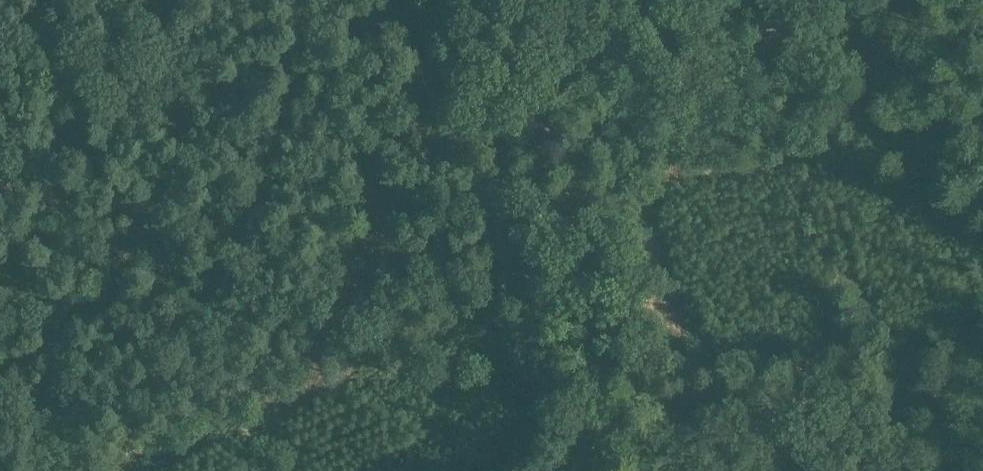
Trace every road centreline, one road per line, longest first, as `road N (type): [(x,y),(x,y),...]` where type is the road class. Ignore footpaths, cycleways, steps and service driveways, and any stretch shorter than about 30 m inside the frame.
road 1 (track): [(599,470),(409,48)]

